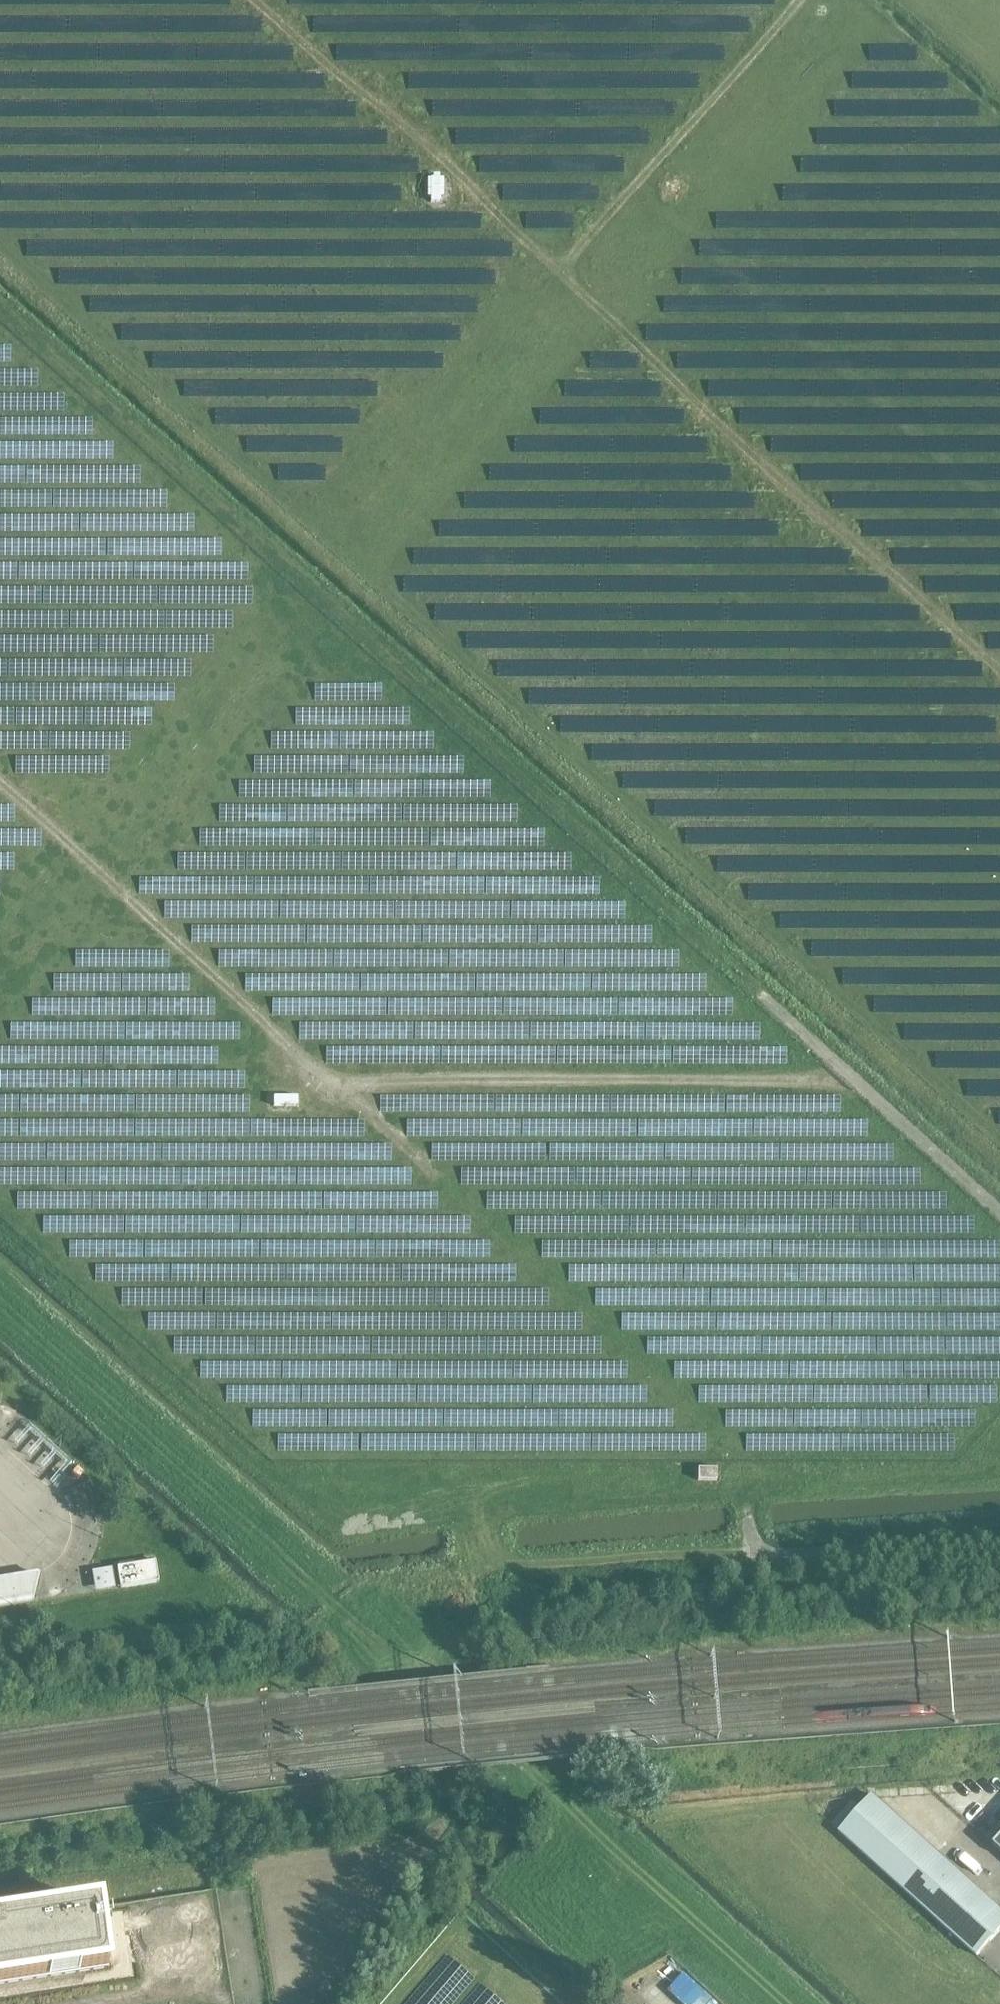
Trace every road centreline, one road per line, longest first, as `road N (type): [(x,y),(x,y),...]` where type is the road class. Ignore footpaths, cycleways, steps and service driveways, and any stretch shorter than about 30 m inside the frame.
road 1 (track): [(0,306),(999,1211)]
road 2 (track): [(787,2003),(0,1300)]
road 3 (track): [(847,1072),(824,1081),(342,1080),(316,1068),(0,783)]
road 4 (track): [(256,0),(417,131),(562,266),(795,0)]
road 5 (track): [(562,266),(764,465),(999,669)]
road 6 (track): [(750,1518),(753,1553),(999,1538)]

